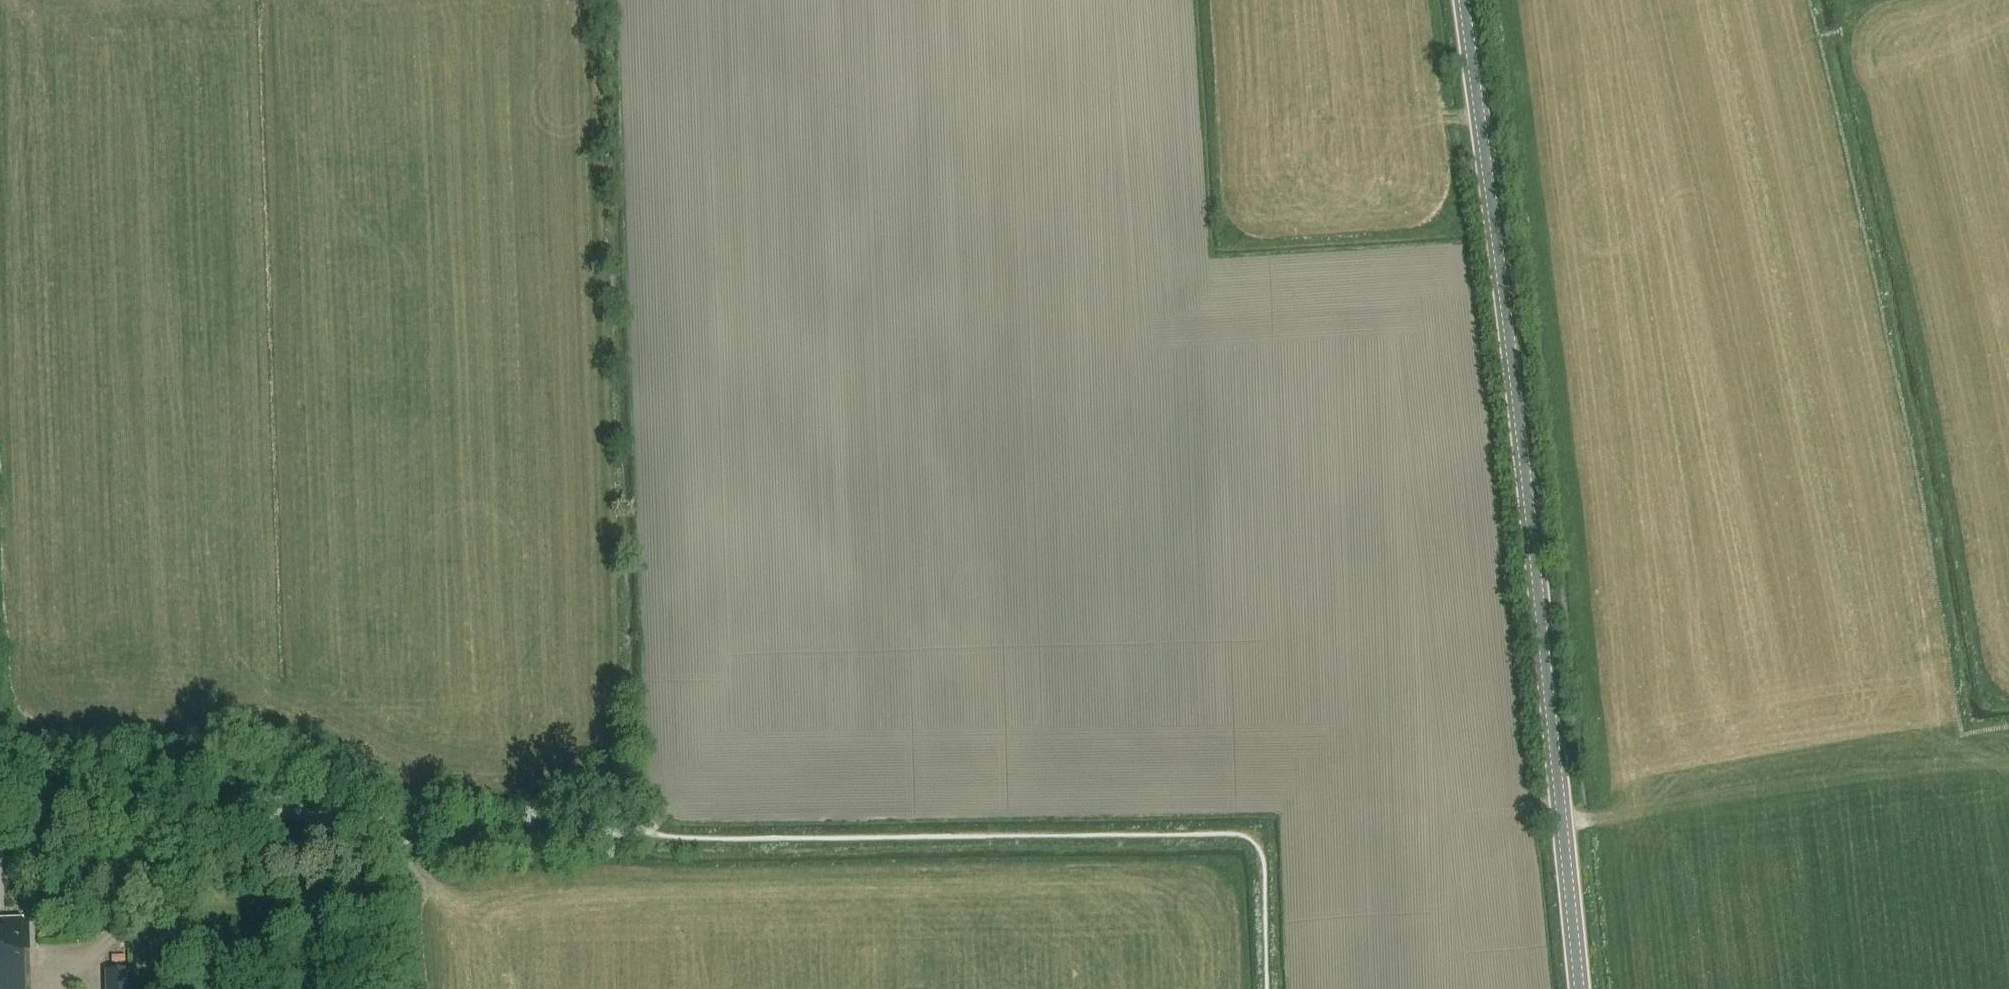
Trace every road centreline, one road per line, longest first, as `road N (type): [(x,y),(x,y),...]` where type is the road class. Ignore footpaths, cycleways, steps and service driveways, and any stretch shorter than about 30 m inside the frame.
road 1 (tertiary): [(1579,988),(1517,394),(1463,0)]
road 2 (unclassified): [(0,782),(196,817),(317,817),(398,842)]

